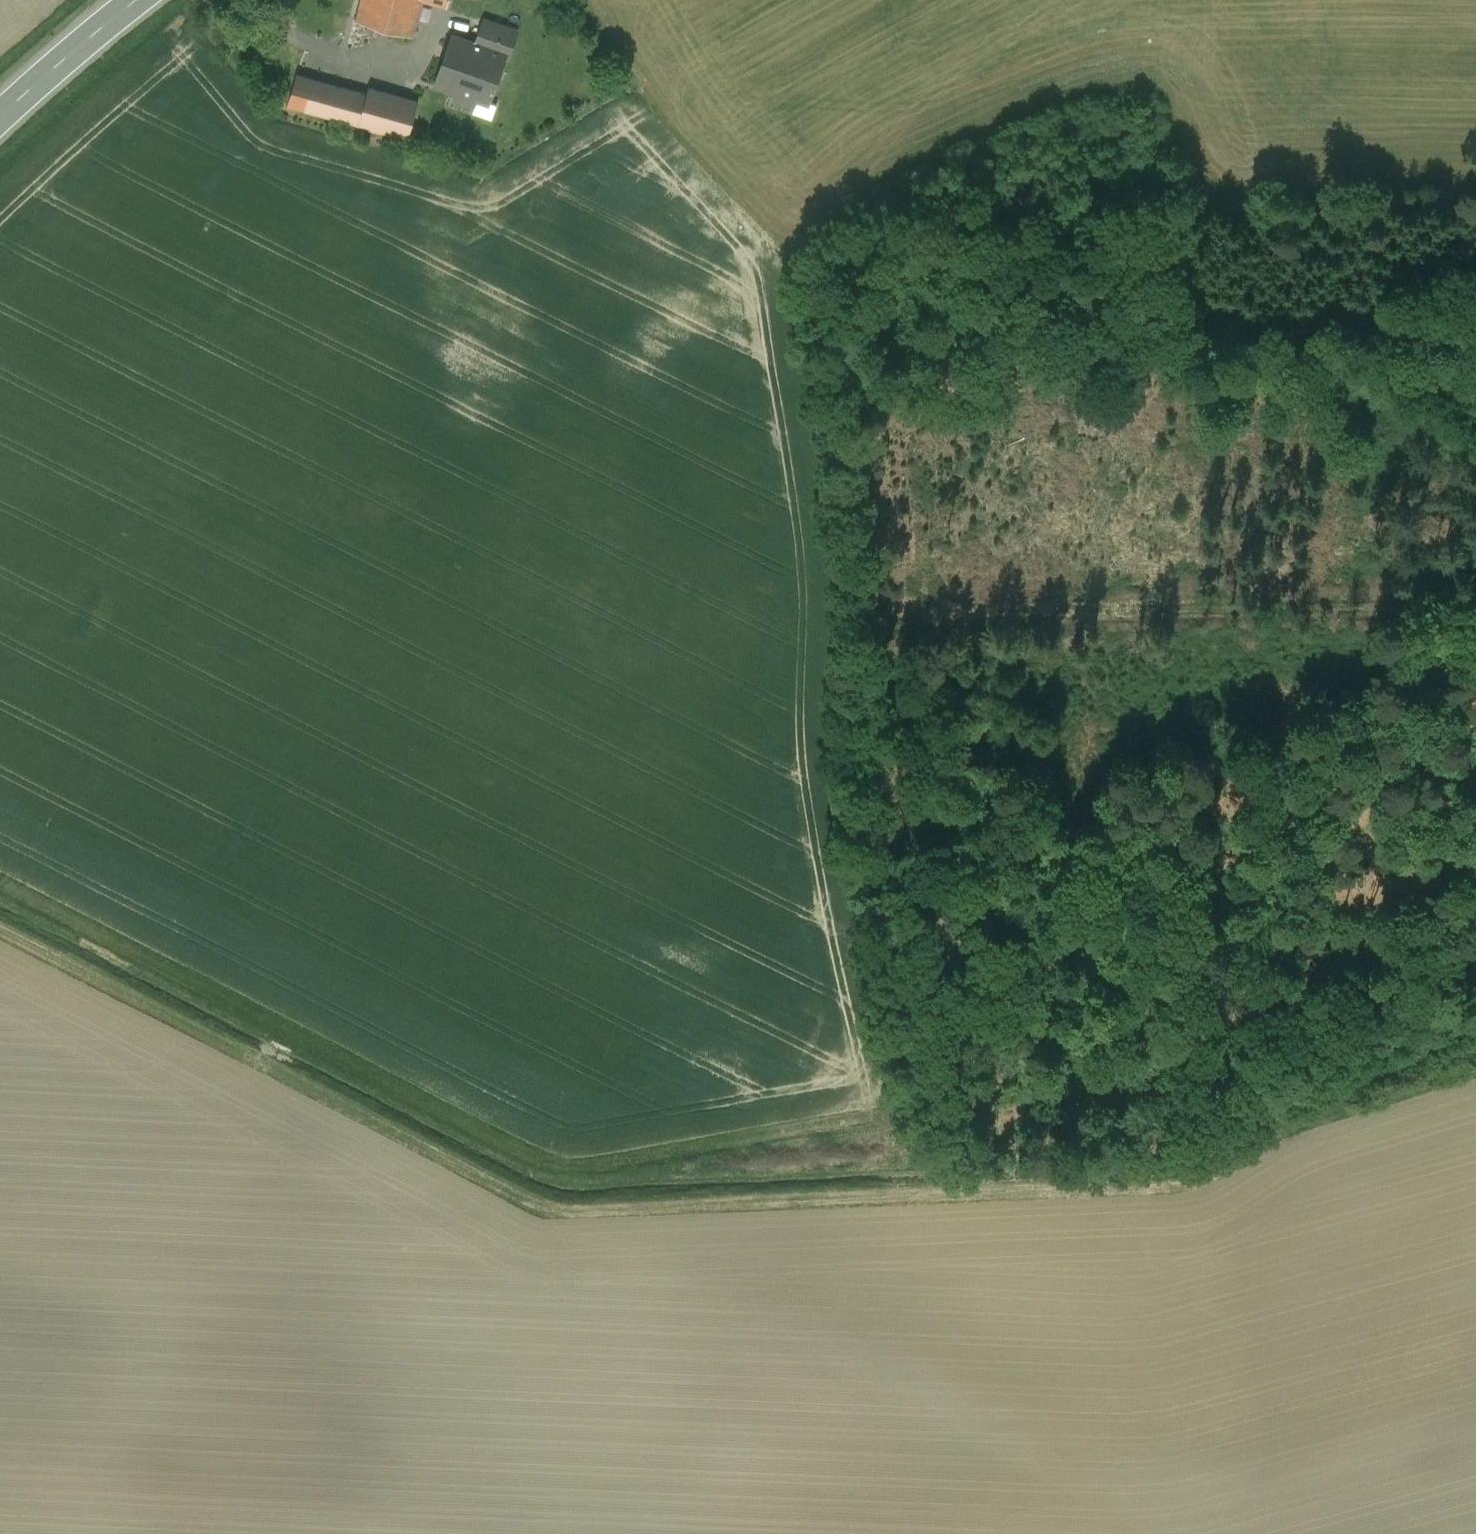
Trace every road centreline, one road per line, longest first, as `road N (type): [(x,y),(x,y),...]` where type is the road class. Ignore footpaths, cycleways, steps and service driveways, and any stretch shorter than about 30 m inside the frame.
road 1 (track): [(881,618),(1475,603)]
road 2 (secondary): [(0,115),(140,0)]

